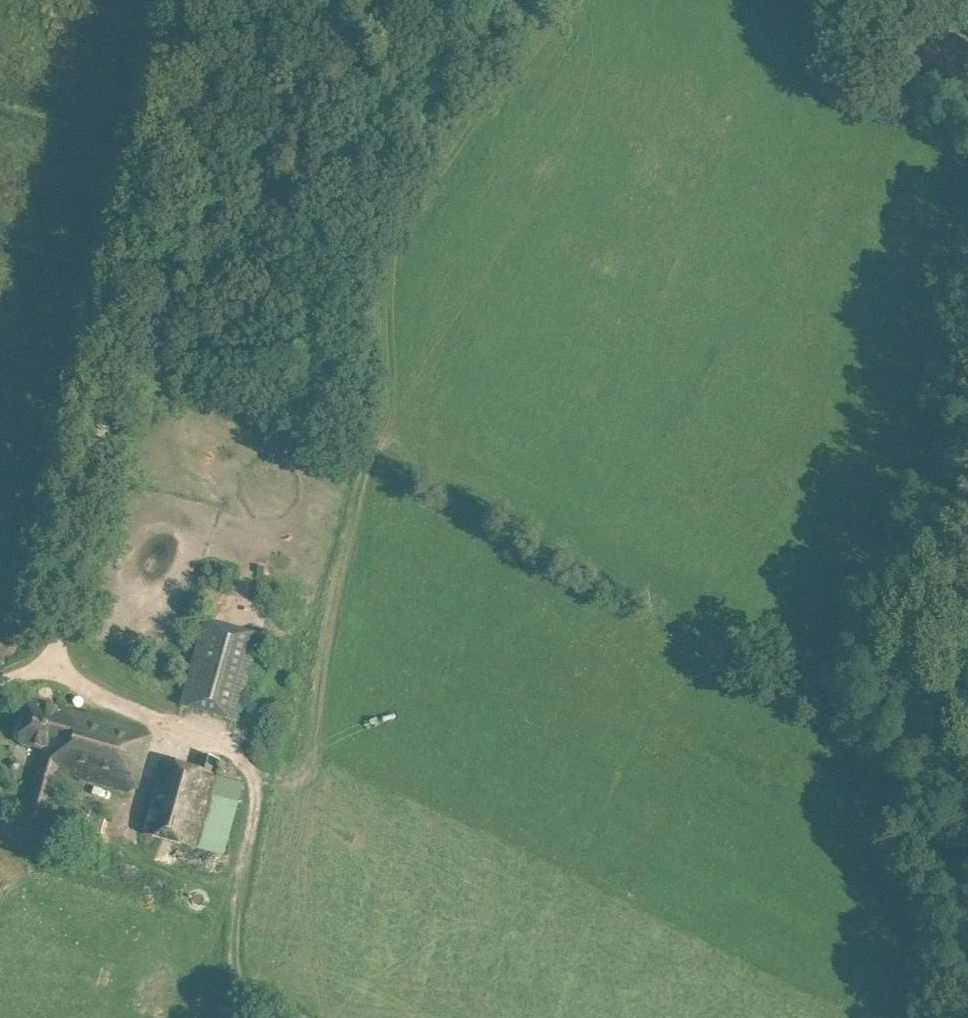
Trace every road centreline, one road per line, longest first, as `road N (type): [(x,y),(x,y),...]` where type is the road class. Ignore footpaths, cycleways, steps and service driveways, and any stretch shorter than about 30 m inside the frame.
road 1 (track): [(198,0),(68,596),(53,644),(15,683),(0,686)]

